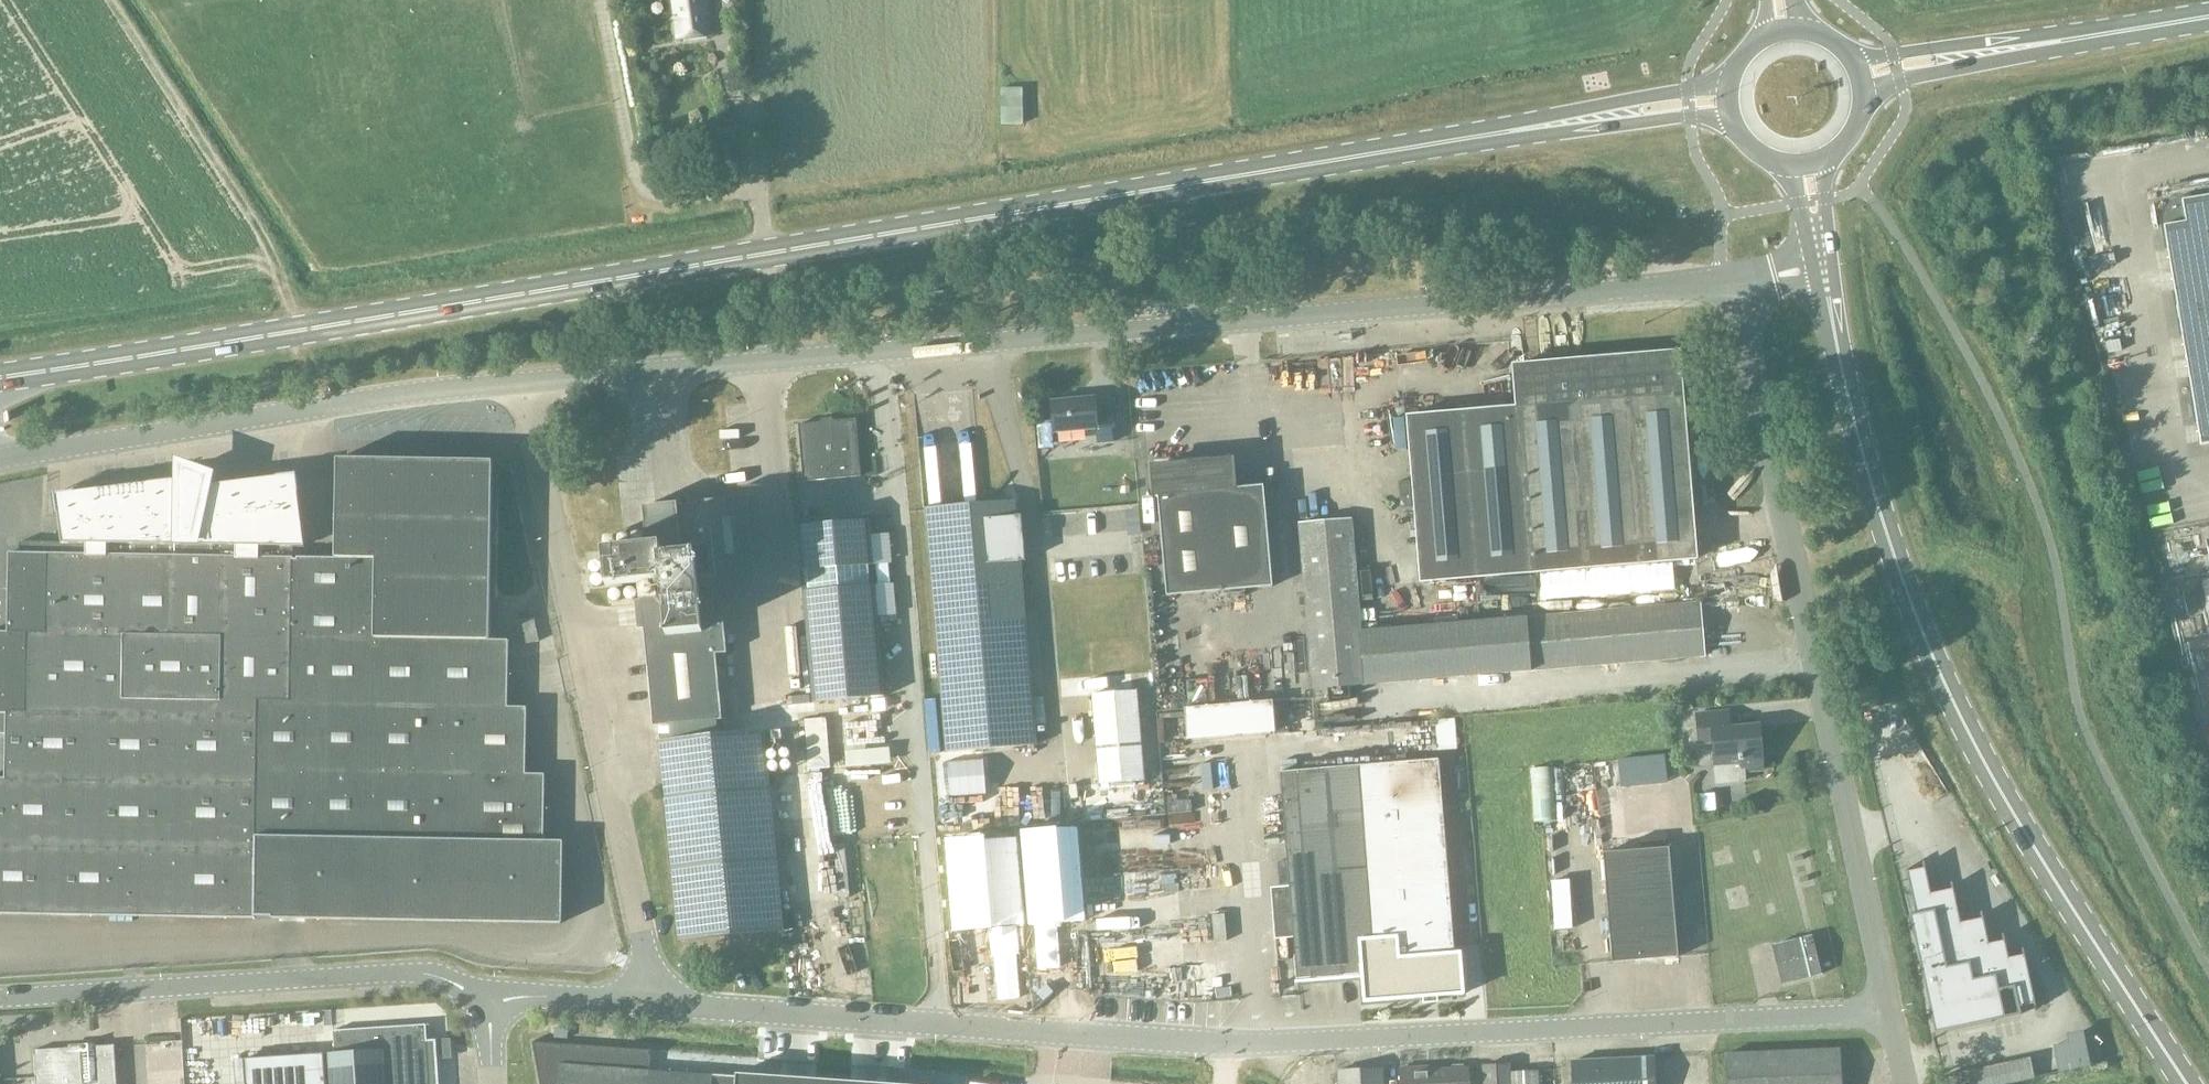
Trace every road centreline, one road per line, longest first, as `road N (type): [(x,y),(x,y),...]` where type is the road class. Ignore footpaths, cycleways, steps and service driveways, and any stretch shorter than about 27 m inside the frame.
road 1 (unclassified): [(1890,1012),(1221,1045),(654,1004)]
road 2 (unclassified): [(778,360),(1742,280)]
road 3 (primary): [(2187,1083),(1984,765),(1934,664),(1867,472),(1823,271)]
road 4 (primary): [(0,378),(766,254)]
road 5 (unclassified): [(1890,1012),(1746,344),(1742,280)]
road 6 (primary): [(766,254),(1502,133)]
road 7 (unclassified): [(654,1004),(529,382)]
road 8 (unclassified): [(0,457),(529,382)]
road 9 (unclassified): [(0,999),(412,973),(488,1004)]
road 10 (primary): [(2127,29),(2109,24),(1848,54)]
road 11 (primary): [(1863,102),(1905,79),(2113,40),(2127,29)]
road 12 (unclassified): [(529,382),(778,360)]
road 13 (primary): [(1730,77),(1513,122),(1502,133)]
road 14 (primary): [(1502,133),(1515,138),(1696,116),(1732,121)]
road 15 (unclassified): [(488,1004),(536,997),(654,1004)]

